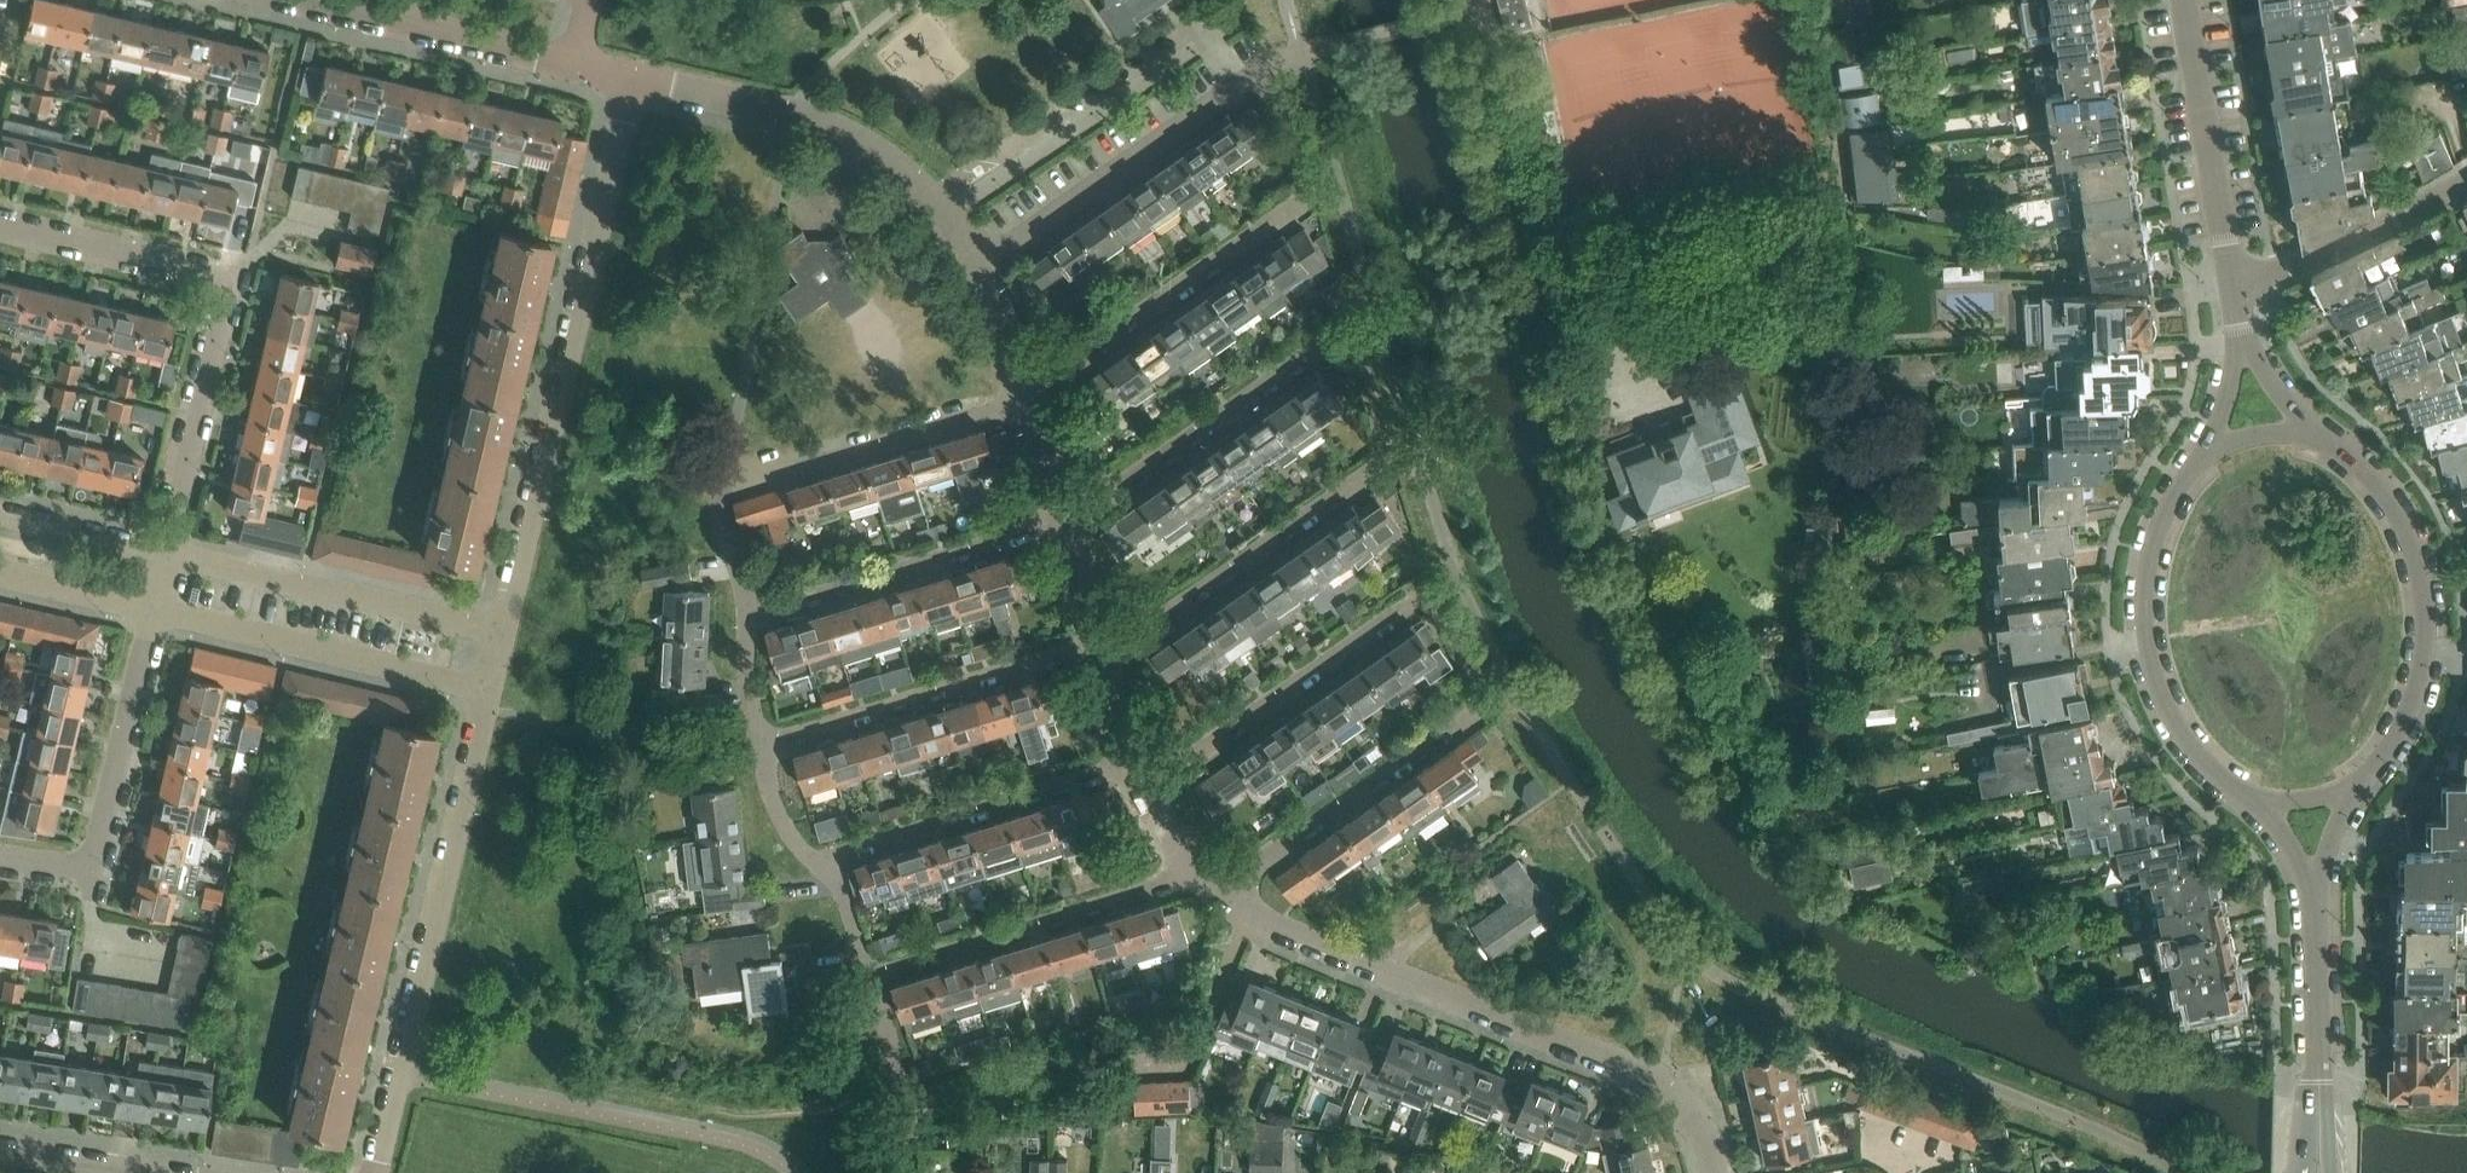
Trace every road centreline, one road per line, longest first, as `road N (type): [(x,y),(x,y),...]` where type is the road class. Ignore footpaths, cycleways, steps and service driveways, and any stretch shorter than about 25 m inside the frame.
road 1 (residential): [(1064,525),(1317,351),(1352,367),(1378,442),(1378,469),(1141,632),(1103,646)]
road 2 (residential): [(1215,896),(1468,722),(1480,690),(1439,613),(1408,611),(1154,789)]
road 3 (residential): [(1716,1172),(1699,1105),(1680,1089),(1271,929),(1215,896)]
road 4 (residential): [(500,638),(635,80)]
road 5 (residential): [(165,563),(227,295),(212,279),(0,229)]
road 6 (residential): [(372,1172),(487,696)]
road 7 (residential): [(1026,401),(1275,230),(1293,205),(1266,77)]
road 8 (residential): [(731,621),(717,544),(724,501),(737,490),(1026,401)]
road 9 (residential): [(1603,401),(1527,276),(1485,13)]
road 10 (residential): [(2358,786),(2386,757),(2419,695),(2431,636),(2424,576),(2401,521),(2364,474),(2317,436)]
road 11 (residential): [(978,258),(947,210),(860,142),(635,80)]
road 12 (residential): [(2206,449),(2168,512),(2151,565),(2146,621),(2155,677),(2177,720),(2195,749),(2245,792)]
road 13 (residential): [(1103,646),(756,751)]
road 14 (residential): [(731,621),(1064,525)]
road 15 (residential): [(0,857),(70,869),(88,864),(98,849),(152,619)]
road 16 (residential): [(152,619),(487,696)]
road 17 (residential): [(500,638),(165,563)]
road 18 (residential): [(866,979),(1193,880)]
road 19 (residential): [(978,258),(1266,77)]
road 20 (residential): [(822,869),(1137,766)]
road 21 (residential): [(2236,292),(2190,0)]
road 22 (residential): [(573,65),(298,0)]
road 23 (residential): [(2236,292),(2466,174)]
road 24 (residential): [(1266,77),(1304,53),(1485,13)]
road 25 (residential): [(905,1172),(897,1073),(866,979)]
road 26 (residential): [(165,563),(0,523)]
road 27 (residential): [(2317,436),(2273,378),(2236,292)]
road 28 (residential): [(2236,292),(2232,377),(2206,449)]
road 29 (residential): [(0,582),(152,619)]
road 30 (residential): [(1026,401),(978,258)]
road 31 (residential): [(2331,1172),(2327,1072),(2317,1033)]
road 32 (residential): [(2317,1033),(2304,1172)]
road 33 (residential): [(822,869),(795,848),(756,751)]
road 34 (residential): [(2245,792),(2292,852),(2314,907)]
road 35 (residential): [(756,751),(731,621)]
road 36 (residential): [(1064,525),(1026,401)]
road 37 (residential): [(2314,907),(2327,854),(2358,786)]
road 38 (residential): [(1103,646),(1064,525)]
road 39 (residential): [(2314,907),(2317,1033)]
road 40 (residential): [(1137,766),(1103,646)]
road 41 (residential): [(0,1153),(120,1172)]

